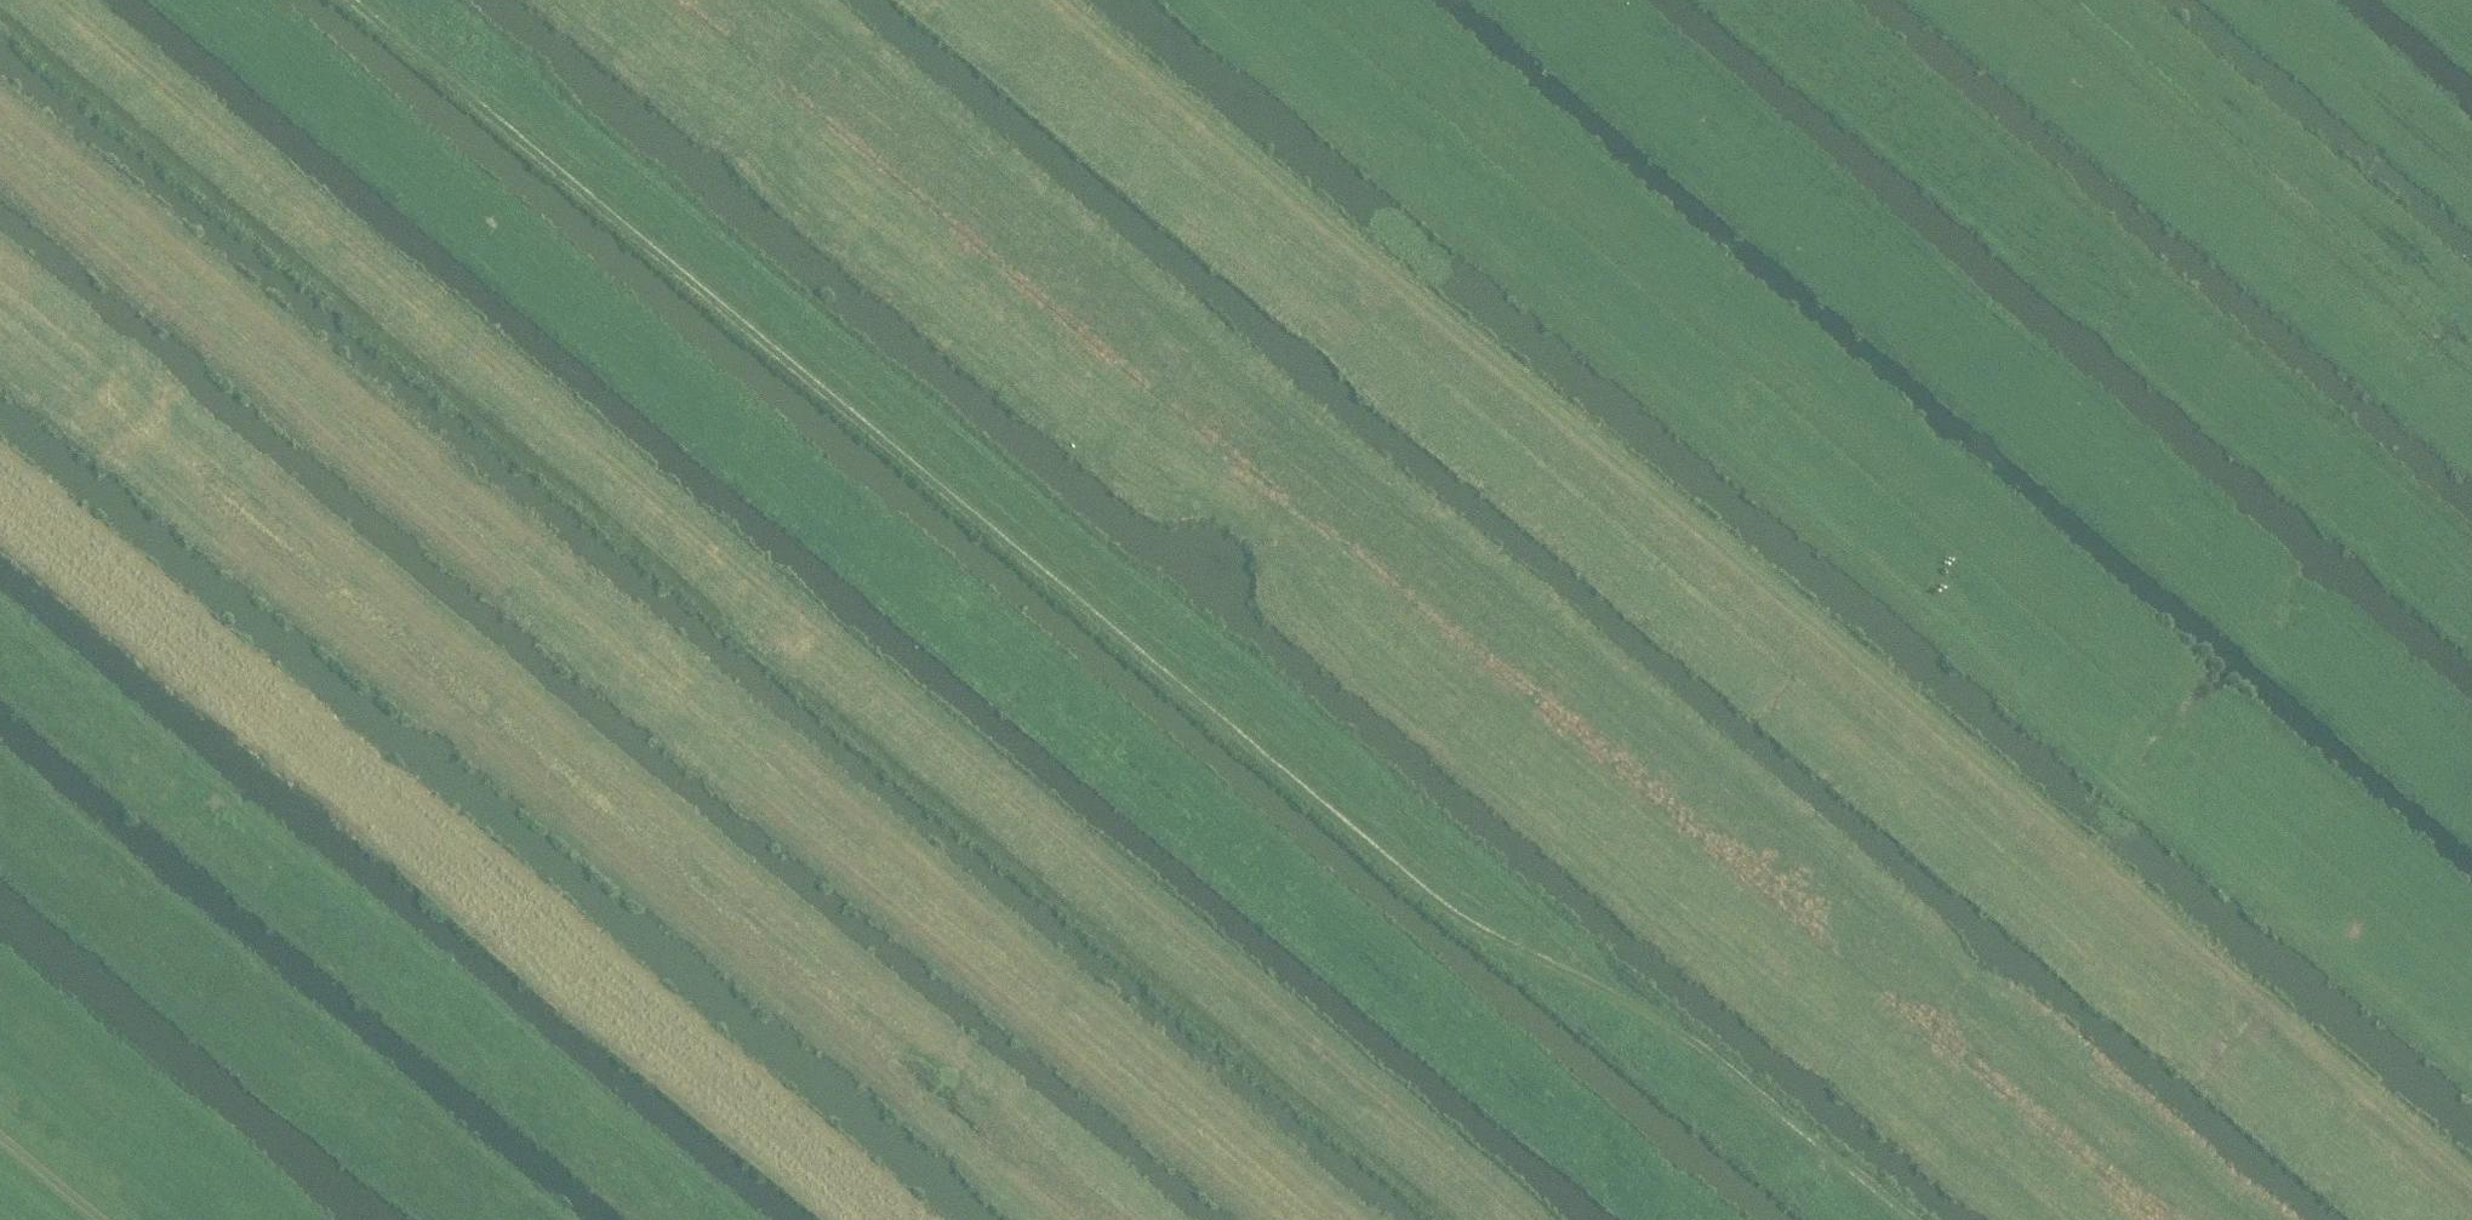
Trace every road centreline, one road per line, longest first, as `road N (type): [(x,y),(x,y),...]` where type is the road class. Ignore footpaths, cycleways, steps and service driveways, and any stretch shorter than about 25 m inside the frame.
road 1 (track): [(1905,1219),(1688,1039),(1483,933),(352,0)]
road 2 (track): [(2471,1180),(1056,0)]
road 3 (track): [(120,1219),(0,1122)]

